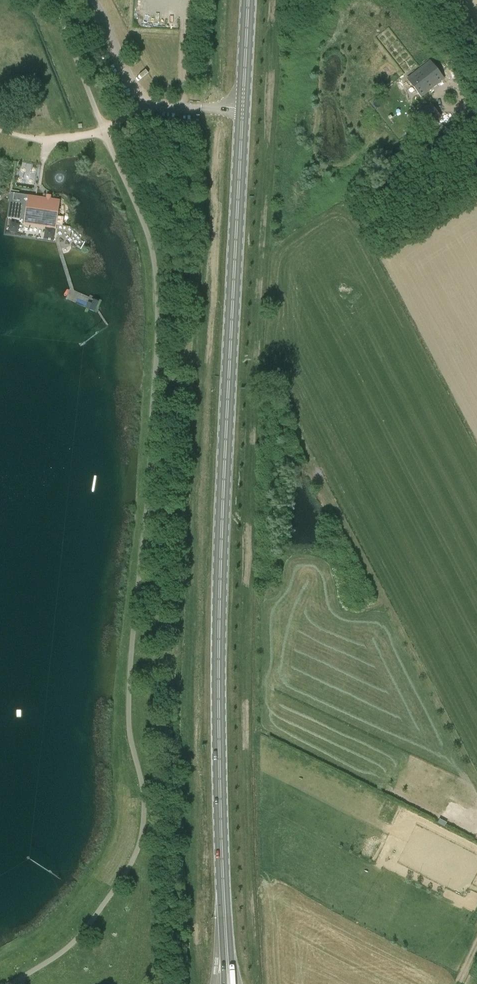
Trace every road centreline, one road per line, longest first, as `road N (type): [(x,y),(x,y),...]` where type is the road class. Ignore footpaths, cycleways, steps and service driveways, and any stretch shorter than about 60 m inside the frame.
road 1 (primary): [(228,983),(219,629),(248,0)]

